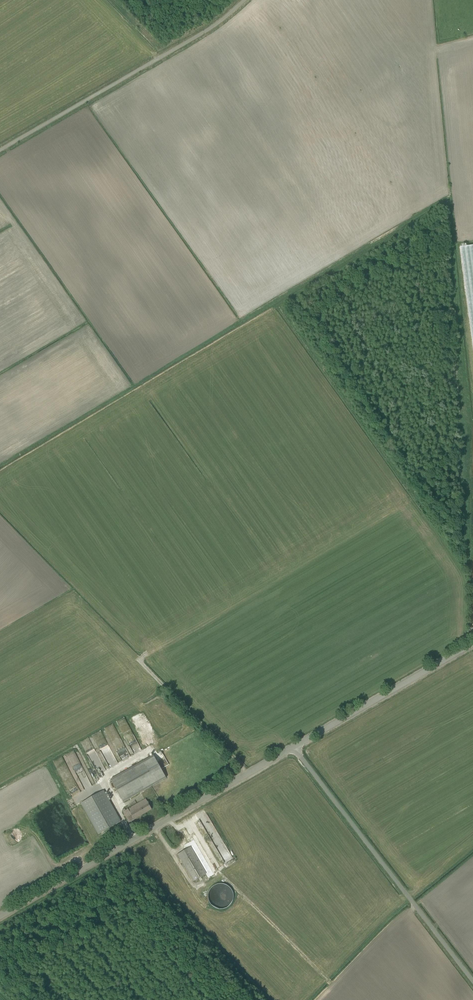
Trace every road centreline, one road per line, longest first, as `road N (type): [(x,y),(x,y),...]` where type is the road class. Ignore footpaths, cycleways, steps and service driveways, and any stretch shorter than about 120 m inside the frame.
road 1 (tertiary): [(0,916),(292,745)]
road 2 (unclassified): [(472,977),(292,745)]
road 3 (unclassified): [(0,151),(210,29),(245,0)]
road 4 (tertiary): [(292,745),(472,642)]
road 5 (track): [(320,999),(333,986),(217,868)]
road 6 (track): [(103,778),(95,782),(77,747),(0,791)]

